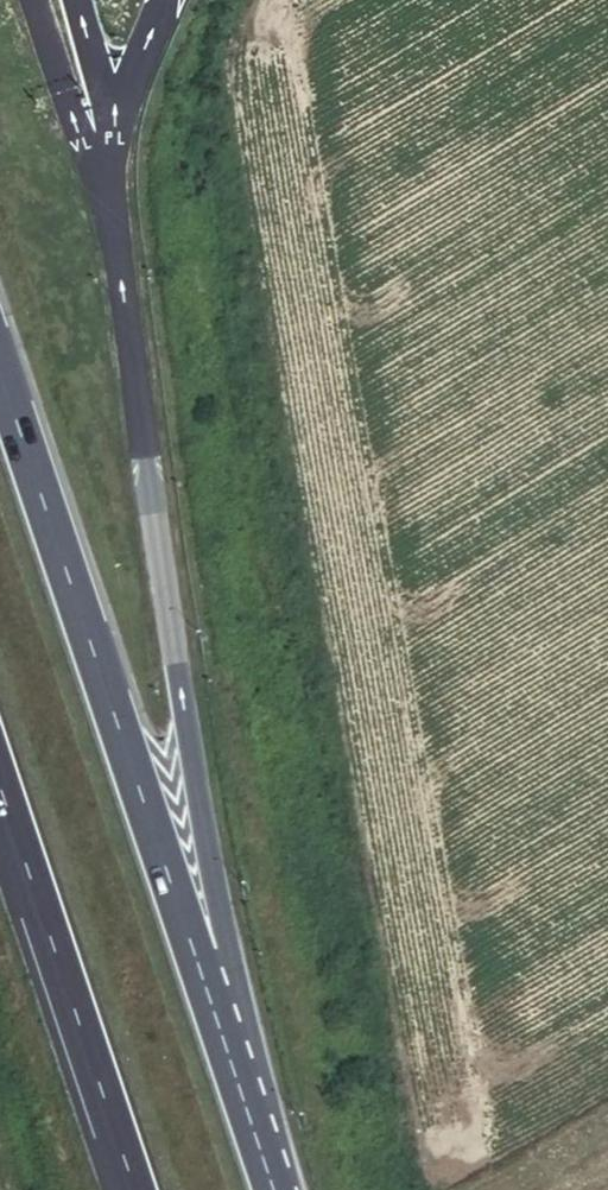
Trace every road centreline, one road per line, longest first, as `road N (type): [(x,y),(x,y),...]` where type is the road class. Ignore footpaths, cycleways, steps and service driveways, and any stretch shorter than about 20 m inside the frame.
road 1 (motorway): [(196,953),(208,860),(104,178)]
road 2 (motorway): [(196,953),(0,367)]
road 3 (motorway): [(0,784),(136,1189)]
road 4 (motorway): [(275,1189),(196,953)]

